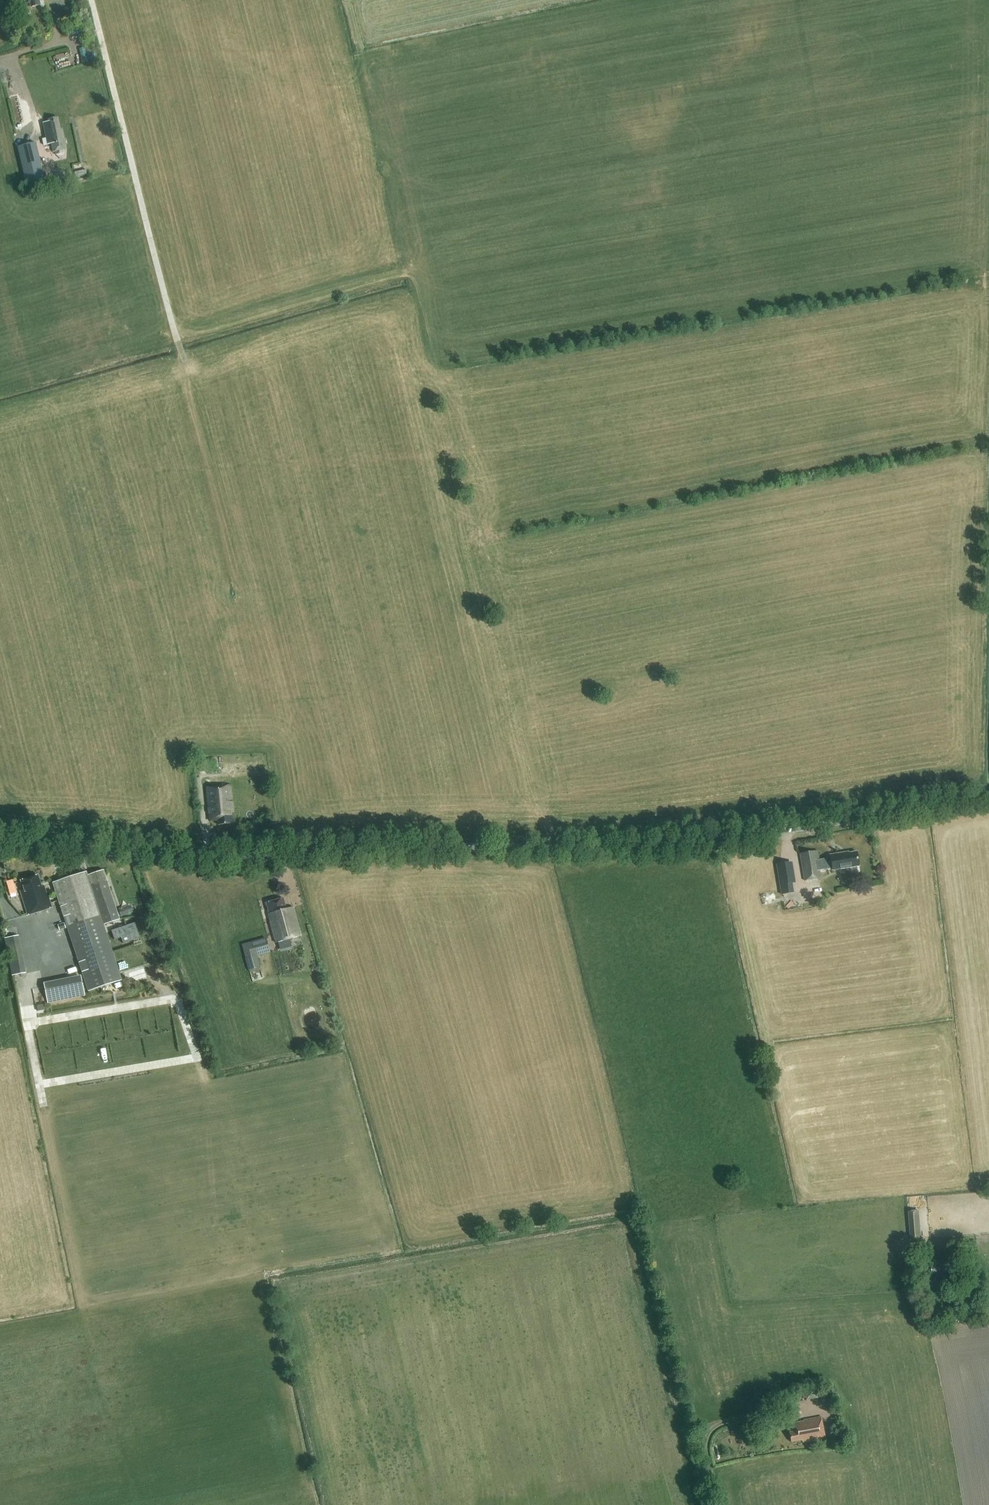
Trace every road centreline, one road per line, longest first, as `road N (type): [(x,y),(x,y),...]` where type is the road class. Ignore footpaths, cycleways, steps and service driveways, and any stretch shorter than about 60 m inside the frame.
road 1 (tertiary): [(0,842),(274,855),(639,847),(988,795)]
road 2 (track): [(90,0),(176,342)]
road 3 (track): [(719,1504),(706,1455),(711,1431),(771,1401),(823,1392)]

